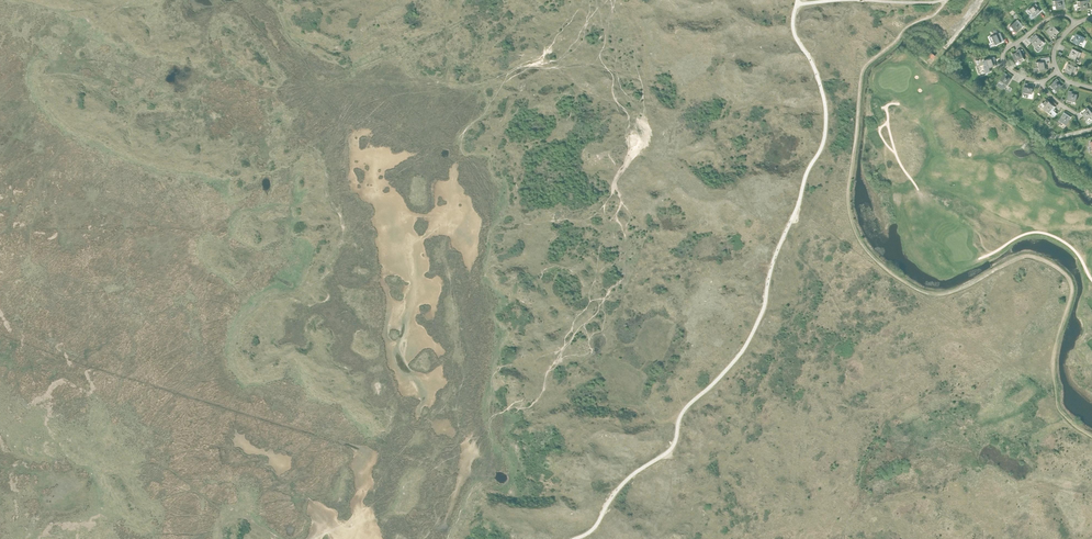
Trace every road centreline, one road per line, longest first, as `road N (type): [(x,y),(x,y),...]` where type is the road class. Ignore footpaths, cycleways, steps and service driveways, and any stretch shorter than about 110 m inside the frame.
road 1 (residential): [(1041,82),(1006,67),(1004,50),(1056,17),(1075,23)]

